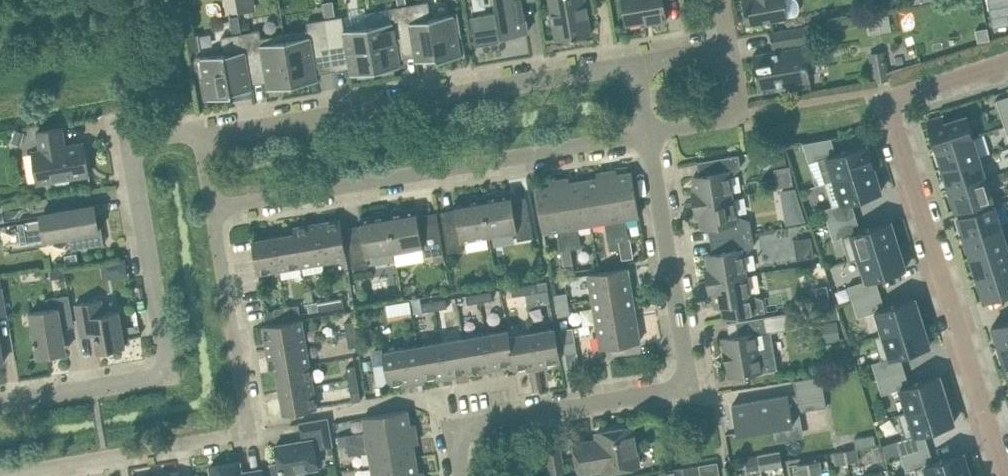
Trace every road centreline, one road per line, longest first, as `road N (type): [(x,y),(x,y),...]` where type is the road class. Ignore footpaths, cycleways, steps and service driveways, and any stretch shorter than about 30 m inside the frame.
road 1 (residential): [(462,475),(456,442),(469,425),(673,391),(683,381),(687,368),(647,133)]
road 2 (residential): [(1007,62),(901,96),(892,114),(1004,475)]
road 3 (residential): [(0,474),(244,429),(211,208)]
road 4 (residential): [(211,208),(647,133)]
road 5 (residential): [(200,138),(636,64)]
road 6 (residential): [(0,404),(164,372),(130,140)]
road 7 (residential): [(647,133),(735,113),(730,48)]

